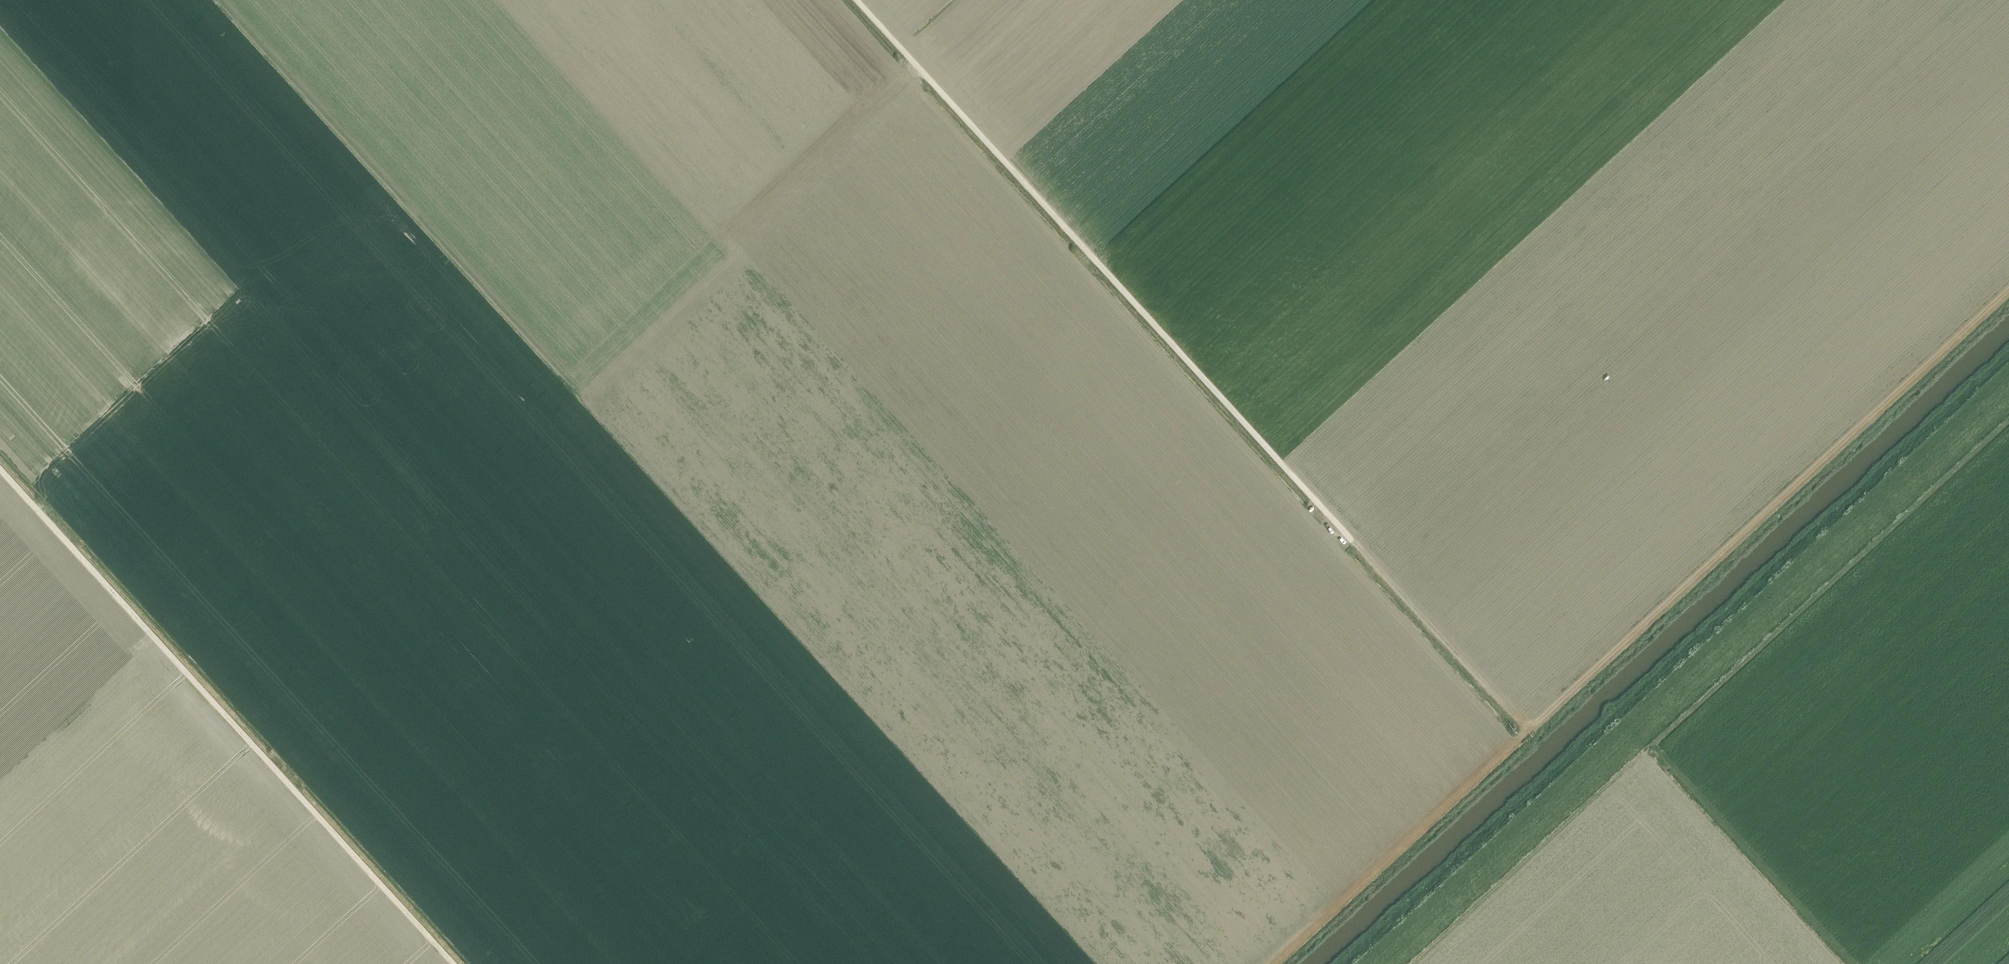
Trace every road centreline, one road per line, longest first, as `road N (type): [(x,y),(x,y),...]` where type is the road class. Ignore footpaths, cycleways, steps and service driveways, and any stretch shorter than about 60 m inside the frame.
road 1 (track): [(857,0),(1342,530)]
road 2 (track): [(0,468),(455,963)]

